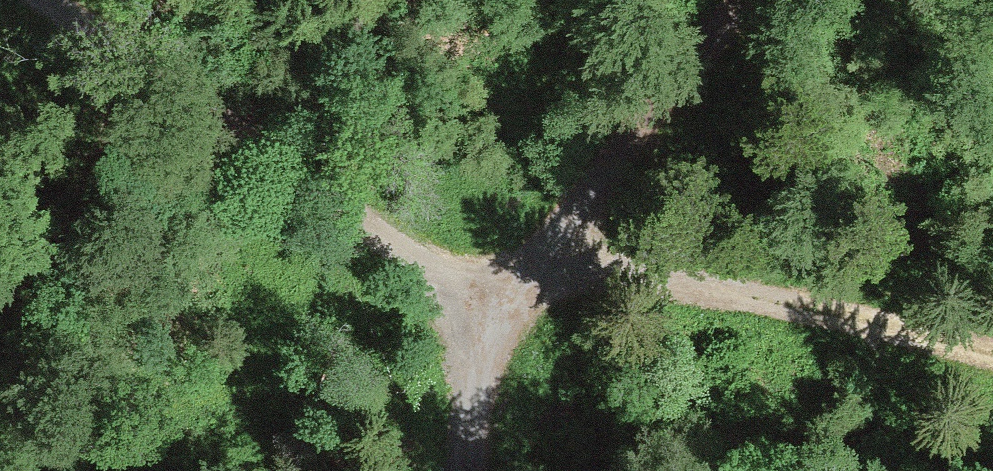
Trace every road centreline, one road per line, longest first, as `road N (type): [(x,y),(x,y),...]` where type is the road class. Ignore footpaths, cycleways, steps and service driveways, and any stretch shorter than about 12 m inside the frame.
road 1 (track): [(477,299),(355,224),(43,0)]
road 2 (track): [(992,350),(778,299),(673,284),(477,299)]
road 3 (track): [(477,299),(557,232),(751,0)]
road 4 (track): [(468,470),(477,299)]

